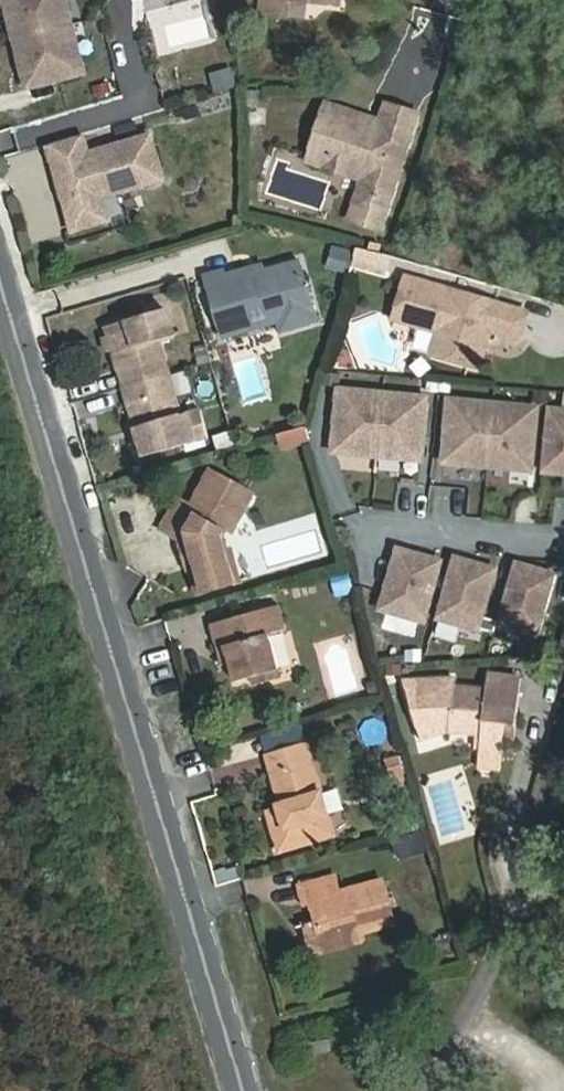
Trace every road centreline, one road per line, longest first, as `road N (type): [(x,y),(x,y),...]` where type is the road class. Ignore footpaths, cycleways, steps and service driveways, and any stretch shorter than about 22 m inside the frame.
road 1 (unclassified): [(0,277),(243,1090)]

